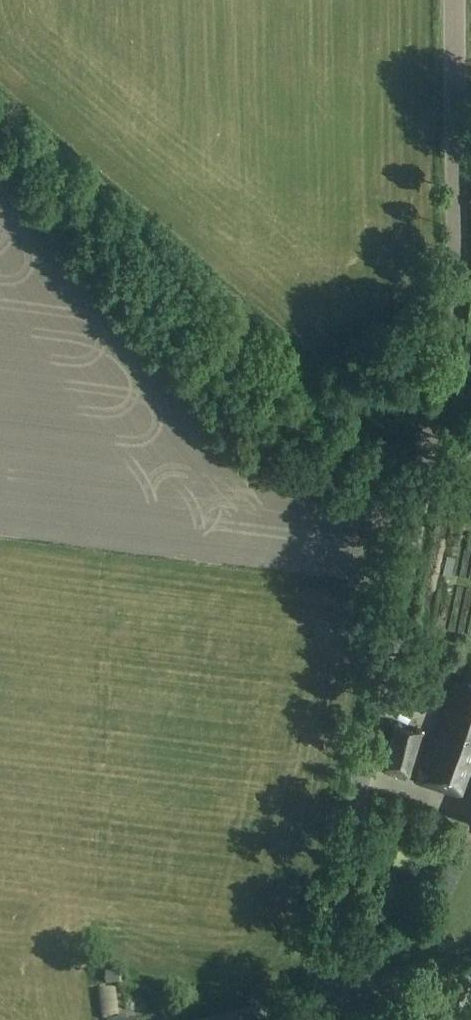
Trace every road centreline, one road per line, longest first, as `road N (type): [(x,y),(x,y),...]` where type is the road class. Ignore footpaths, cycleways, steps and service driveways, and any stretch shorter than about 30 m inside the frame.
road 1 (tertiary): [(326,985),(327,940),(451,318),(455,0)]
road 2 (track): [(0,98),(310,388),(437,416)]
road 3 (unclassified): [(326,985),(470,984)]

